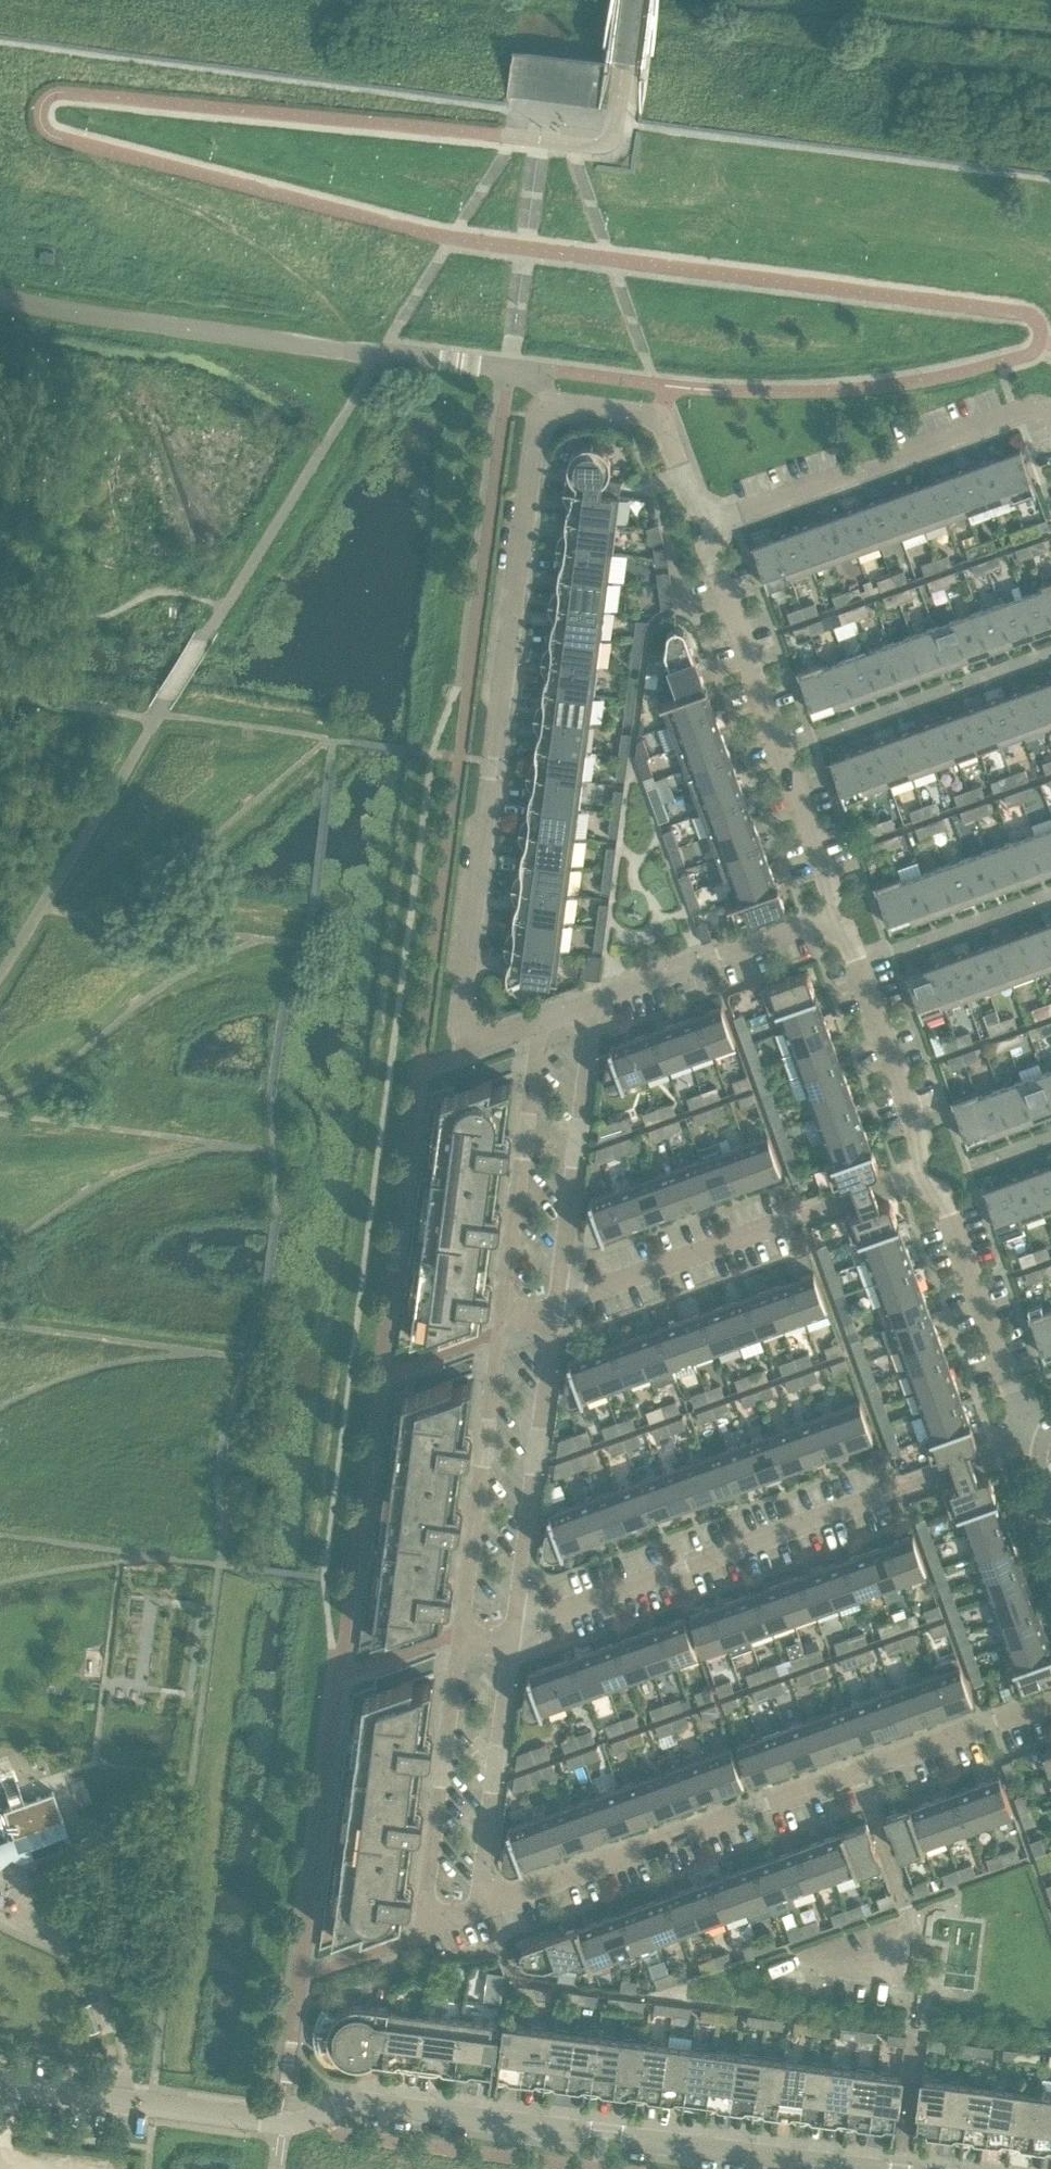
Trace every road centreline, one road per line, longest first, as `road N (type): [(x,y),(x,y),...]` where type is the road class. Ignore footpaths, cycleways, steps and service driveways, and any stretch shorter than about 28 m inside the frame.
road 1 (residential): [(544,1018),(466,1048),(538,419),(546,405),(613,409),(665,422)]
road 2 (residential): [(478,1909),(1050,1698)]
road 3 (residential): [(511,1638),(543,1618),(1032,1451)]
road 4 (residential): [(327,2110),(370,2102),(873,2168)]
road 5 (residential): [(841,907),(713,545),(722,520)]
road 6 (residential): [(555,1303),(913,1177)]
road 7 (residential): [(511,1638),(555,1303)]
road 8 (residential): [(462,1636),(426,1891),(431,1915),(478,1909)]
road 9 (residential): [(506,1323),(462,1636)]
road 10 (unclassified): [(722,520),(1012,412)]
road 11 (residential): [(1032,1451),(940,1188),(913,1177)]
road 12 (residential): [(544,1018),(506,1323)]
road 13 (residential): [(555,1303),(594,1000)]
road 14 (residential): [(913,1177),(922,1139),(841,907)]
road 15 (residential): [(478,1909),(511,1638)]
road 16 (residential): [(841,907),(594,1000)]
road 17 (unclassified): [(121,2098),(281,2122),(327,2110)]
road 18 (unclassified): [(121,2098),(0,2083)]

